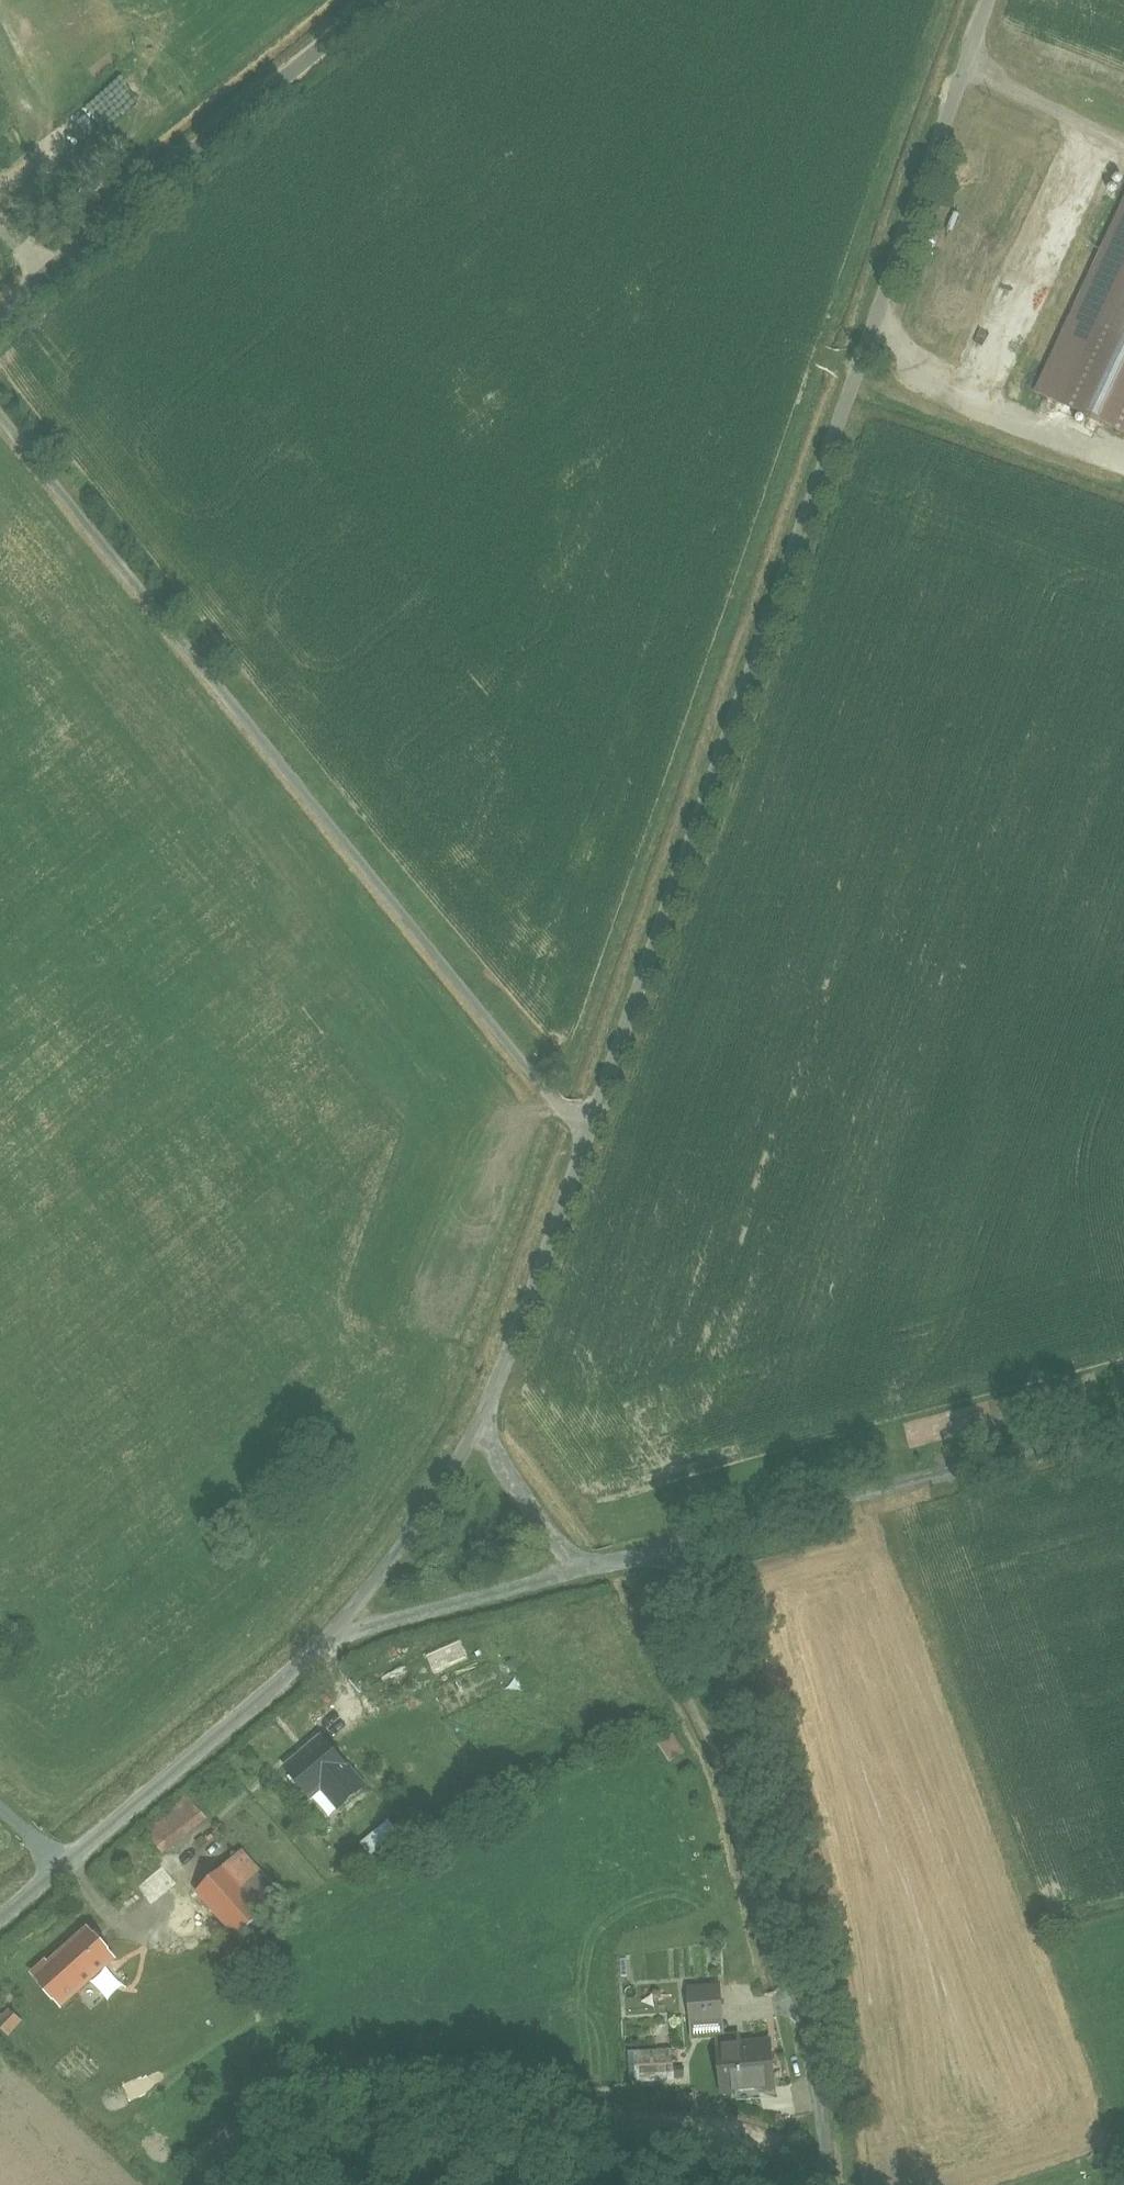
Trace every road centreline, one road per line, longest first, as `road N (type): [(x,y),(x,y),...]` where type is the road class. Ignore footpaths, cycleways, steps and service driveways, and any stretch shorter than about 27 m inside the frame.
road 1 (residential): [(984,0),(579,1109)]
road 2 (residential): [(0,393),(579,1109)]
road 3 (residential): [(686,1545),(798,2006),(818,2184)]
road 4 (residential): [(579,1109),(482,1427),(330,1641)]
road 5 (residential): [(0,309),(380,0)]
road 6 (residential): [(1123,1423),(686,1545)]
road 7 (residential): [(330,1641),(0,1893)]
road 8 (residential): [(686,1545),(330,1641)]

